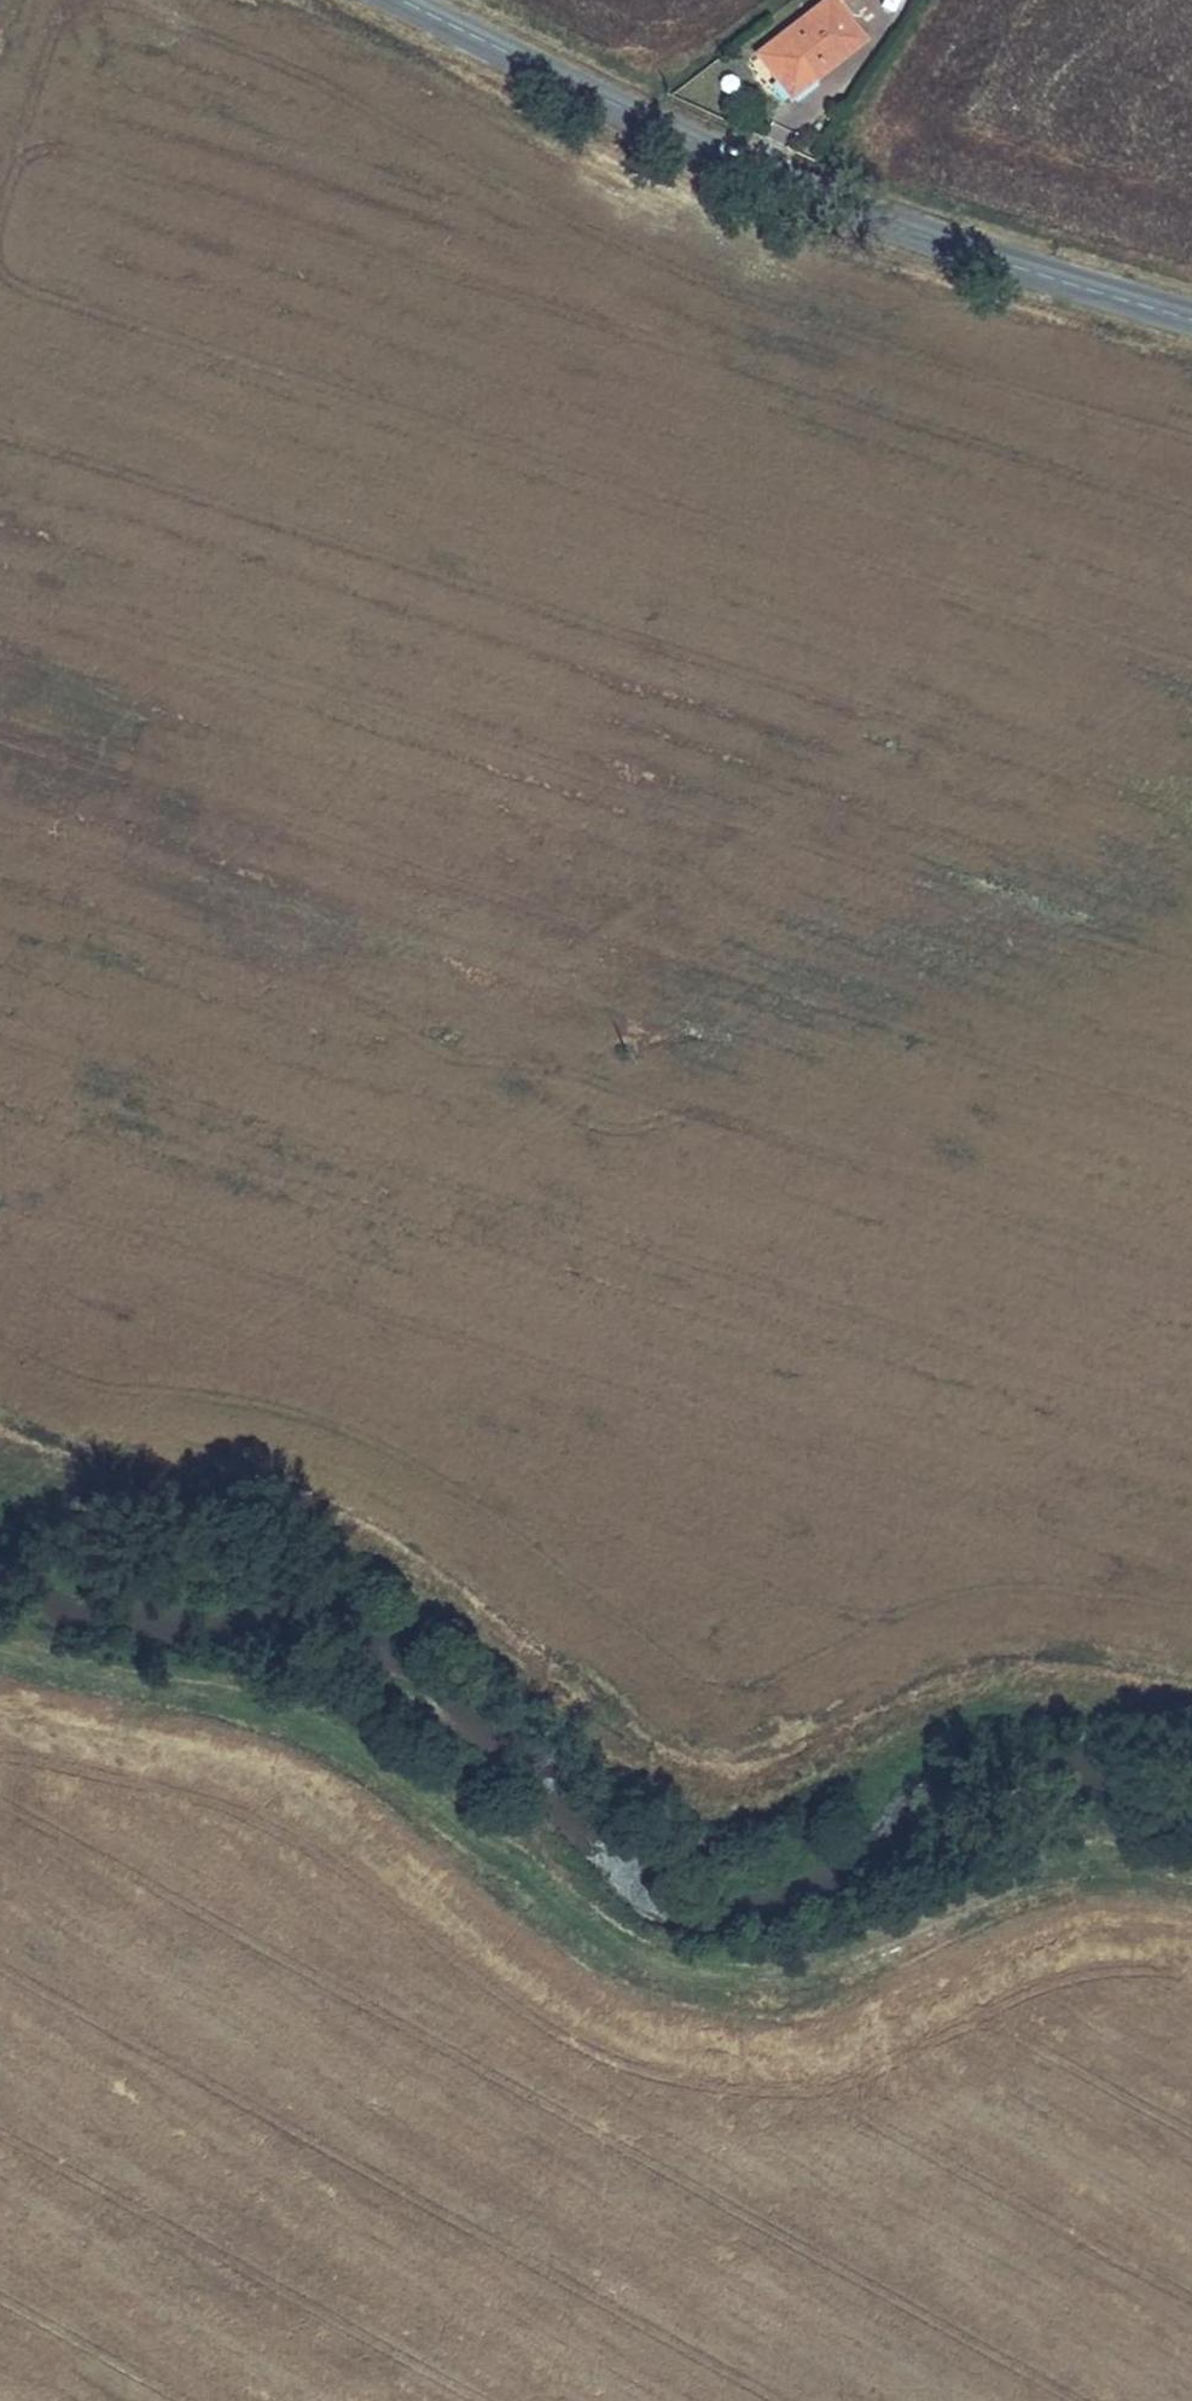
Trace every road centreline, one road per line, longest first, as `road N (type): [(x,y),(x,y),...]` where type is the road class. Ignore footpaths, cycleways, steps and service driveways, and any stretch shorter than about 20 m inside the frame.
road 1 (track): [(1191,1714),(1073,1699),(997,1702),(781,1797),(673,1794),(361,1521),(330,1505),(258,1487),(43,1487),(0,1478)]
road 2 (tertiary): [(403,0),(705,144),(1191,317)]

